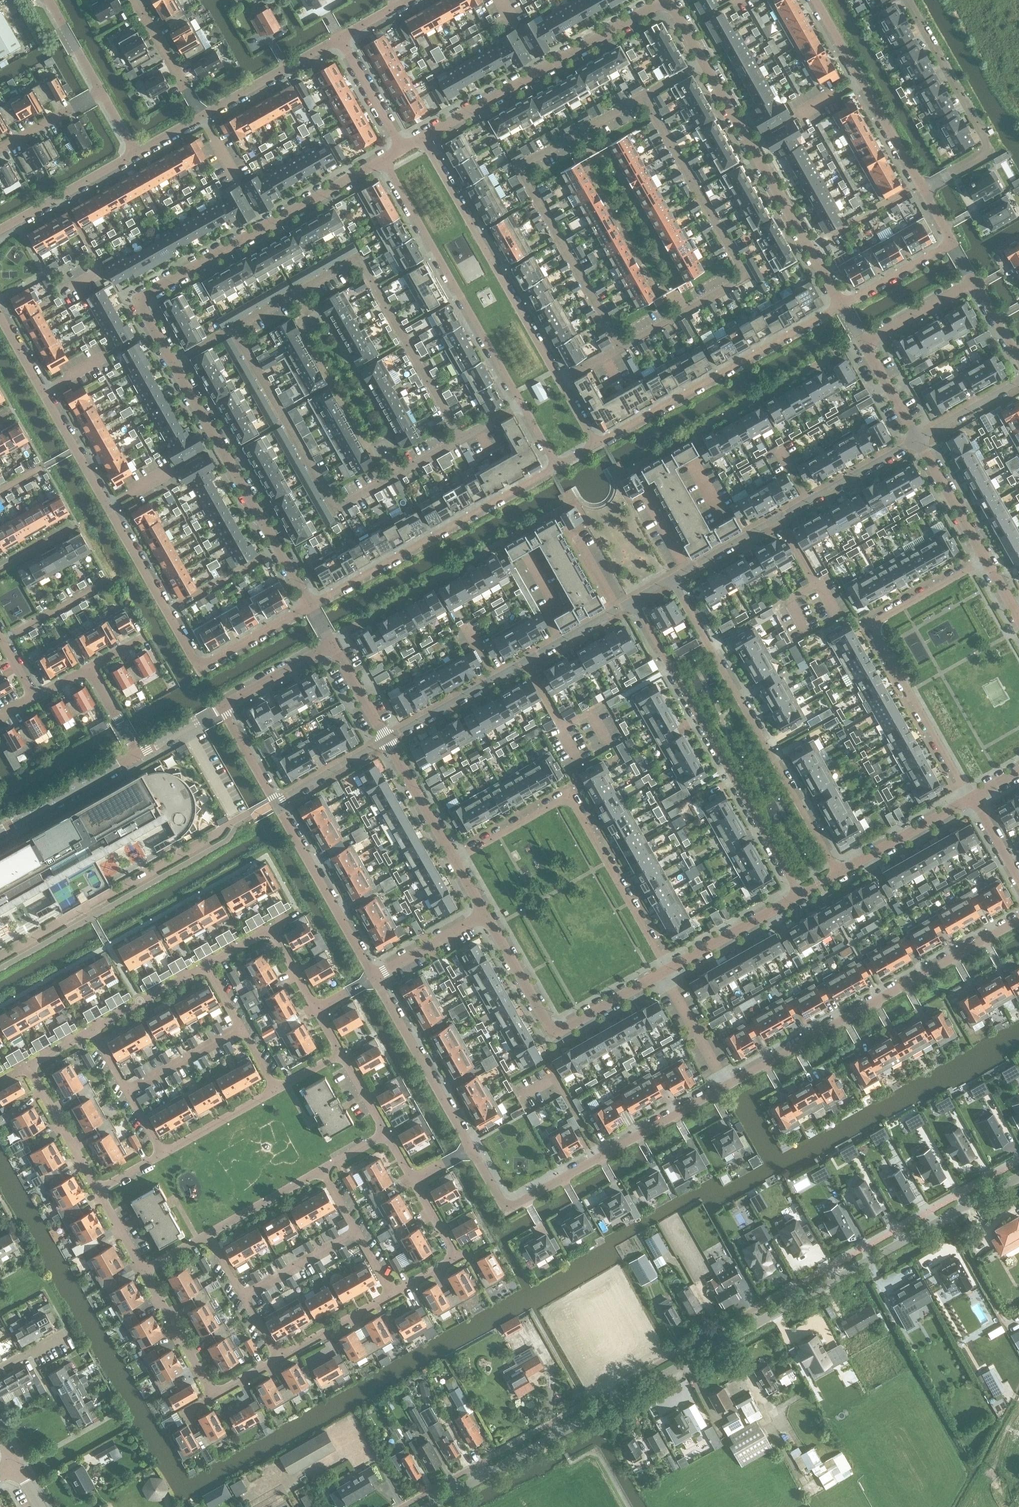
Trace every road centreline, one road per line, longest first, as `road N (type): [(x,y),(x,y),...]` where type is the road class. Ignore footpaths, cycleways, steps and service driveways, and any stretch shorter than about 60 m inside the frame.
road 1 (unclassified): [(430,1506),(1018,1178)]
road 2 (residential): [(0,316),(196,664),(310,605)]
road 3 (residential): [(422,138),(669,0),(706,65)]
road 4 (residential): [(174,364),(139,303),(147,293),(383,160)]
road 5 (residential): [(234,330),(336,509),(461,438)]
road 6 (residential): [(234,330),(358,259),(461,438)]
road 7 (residential): [(619,344),(745,275),(646,98)]
road 8 (residential): [(619,344),(521,169),(646,98)]
road 9 (residential): [(632,598),(801,897)]
road 10 (residential): [(840,874),(672,575)]
road 11 (residential): [(671,969),(572,791),(453,859)]
road 12 (residential): [(974,800),(871,618),(983,557)]
road 13 (residential): [(730,1085),(1018,923)]
road 14 (residential): [(472,1149),(513,1208),(730,1085)]
road 15 (residential): [(557,466),(310,605)]
road 16 (residential): [(595,444),(841,305)]
road 17 (residential): [(383,160),(522,402)]
road 18 (residential): [(334,645),(574,503)]
road 19 (residential): [(559,379),(422,138)]
road 20 (residential): [(310,605),(174,364)]
road 21 (residential): [(706,65),(841,305)]
road 22 (residential): [(388,740),(624,603)]
road 23 (residential): [(689,566),(918,438)]
road 24 (residential): [(485,916),(554,1034),(664,974)]
road 25 (residential): [(921,187),(990,149),(906,0)]
road 26 (residential): [(657,455),(864,344)]
road 27 (residential): [(277,802),(375,977)]
road 28 (residential): [(375,977),(472,1149)]
road 29 (residential): [(342,39),(204,118)]
road 30 (residential): [(413,1182),(455,1258),(393,1294)]
road 31 (residential): [(137,154),(0,232)]
road 32 (unclassified): [(0,832),(136,756)]
road 33 (residential): [(840,874),(974,800)]
road 34 (residential): [(671,969),(801,897)]
road 35 (residential): [(209,1235),(279,1361)]
road 36 (residential): [(327,1168),(393,1294)]
road 37 (residential): [(27,1065),(98,1188)]
road 38 (residential): [(91,1030),(162,1152)]
road 39 (residential): [(207,965),(277,1087)]
road 40 (residential): [(144,1272),(216,1390)]
road 41 (residential): [(204,118),(136,0)]
road 42 (residential): [(209,1235),(327,1168)]
road 43 (residential): [(388,740),(453,859)]
road 44 (residential): [(983,557),(918,438)]
road 45 (residential): [(207,965),(91,1030)]
road 46 (residential): [(393,1294),(279,1361)]
road 47 (residential): [(162,1152),(277,1087)]
road 48 (residential): [(664,974),(730,1085)]
road 49 (residential): [(952,242),(841,305)]
road 50 (residential): [(864,344),(975,282)]
road 51 (residential): [(388,740),(277,802)]
road 52 (residential): [(224,707),(334,645)]
road 53 (residential): [(375,977),(485,916)]
road 54 (residential): [(401,149),(342,39)]
road 55 (residential): [(921,187),(859,81)]

